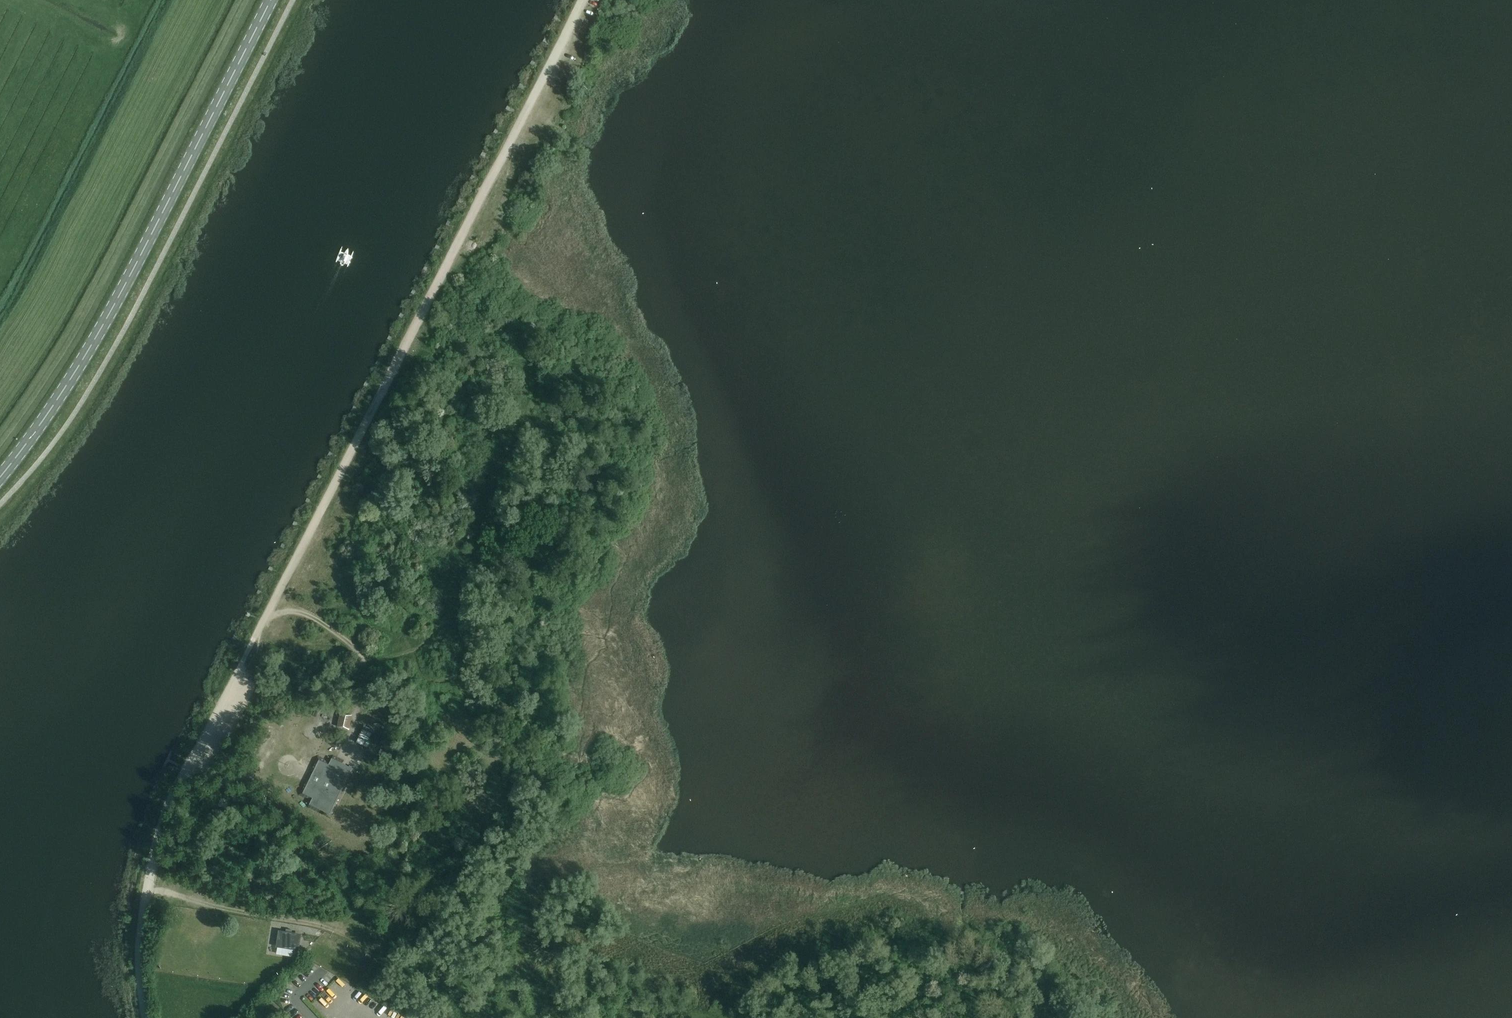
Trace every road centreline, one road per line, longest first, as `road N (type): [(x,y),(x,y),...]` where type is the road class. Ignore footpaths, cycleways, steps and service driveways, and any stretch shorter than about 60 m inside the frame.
road 1 (track): [(148,1017),(138,962),(173,810),(579,0)]
road 2 (primary): [(0,478),(112,310),(270,0)]

